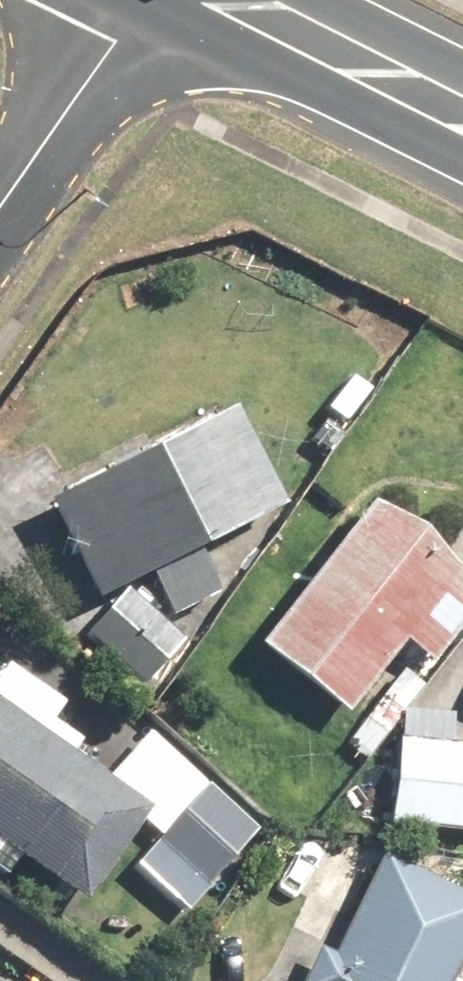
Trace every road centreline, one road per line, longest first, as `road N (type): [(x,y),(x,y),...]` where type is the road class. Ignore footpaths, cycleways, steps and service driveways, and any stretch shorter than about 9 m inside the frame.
road 1 (secondary): [(218,0),(462,123)]
road 2 (residential): [(0,209),(144,0)]

